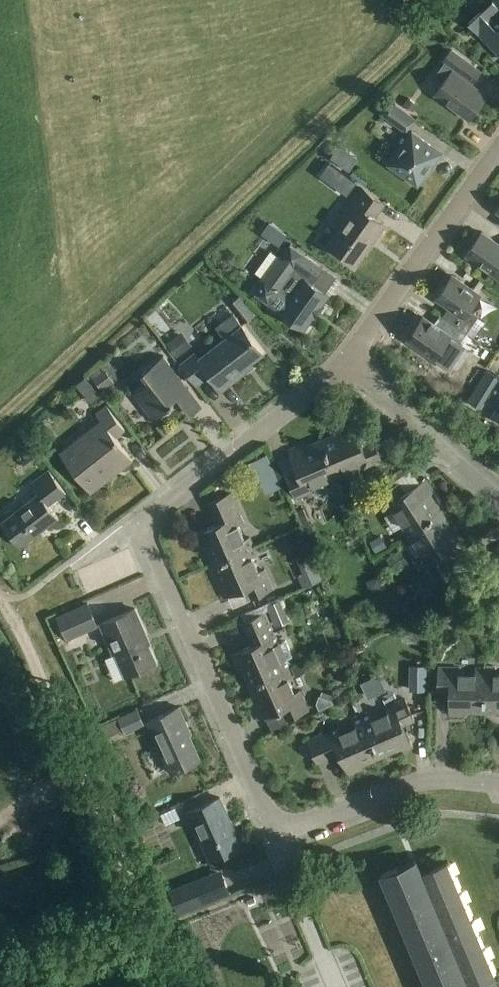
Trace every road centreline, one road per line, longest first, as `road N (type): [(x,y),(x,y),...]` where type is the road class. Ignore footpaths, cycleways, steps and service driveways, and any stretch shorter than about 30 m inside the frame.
road 1 (residential): [(498,784),(425,780),(278,832),(142,523),(349,356)]
road 2 (track): [(177,986),(0,602)]
road 3 (residential): [(349,356),(498,149)]
road 4 (residential): [(498,497),(349,356)]

